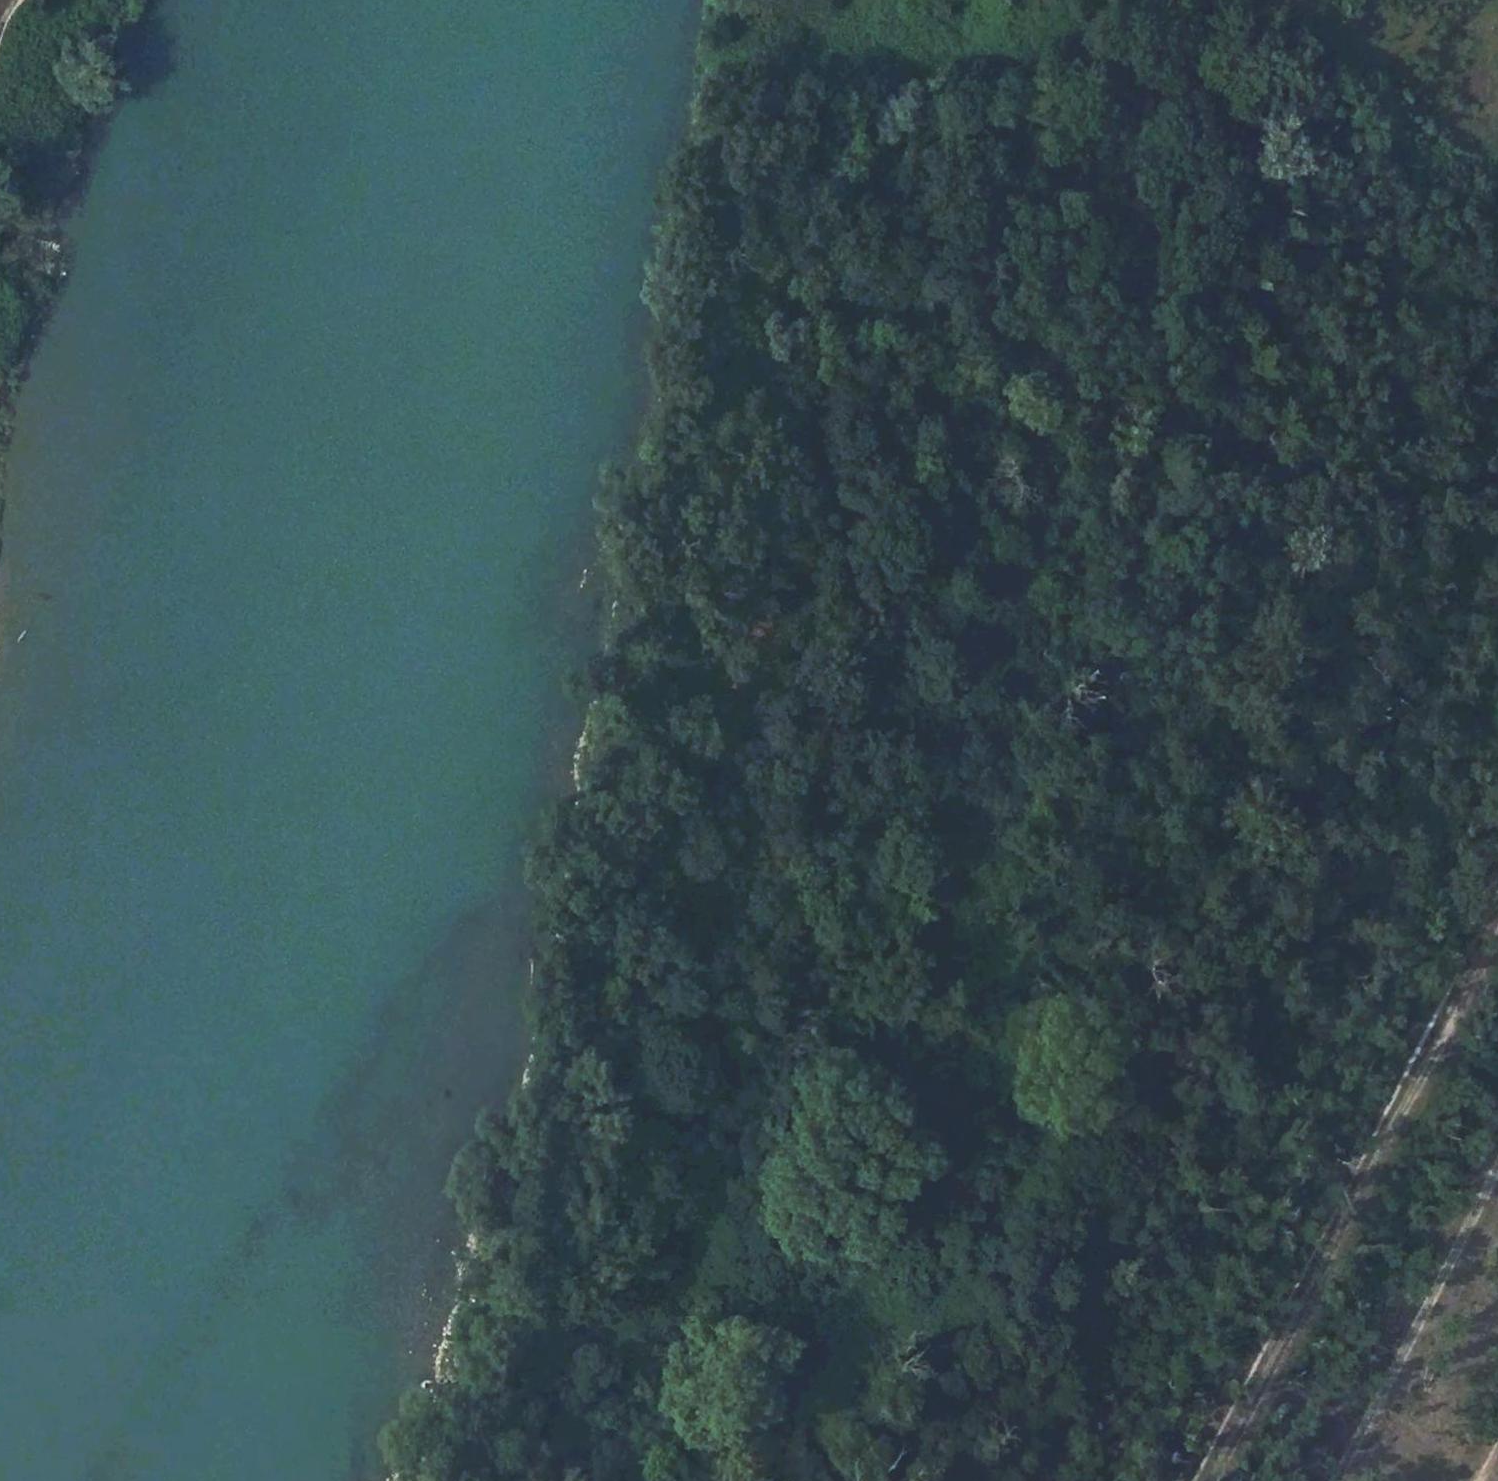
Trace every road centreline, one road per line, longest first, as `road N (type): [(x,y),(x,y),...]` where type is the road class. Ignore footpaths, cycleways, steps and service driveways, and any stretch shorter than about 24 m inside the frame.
road 1 (track): [(1215,1480),(1497,923)]
road 2 (track): [(1497,1150),(1327,1480)]
road 3 (track): [(1300,0),(1431,101),(1497,141)]

